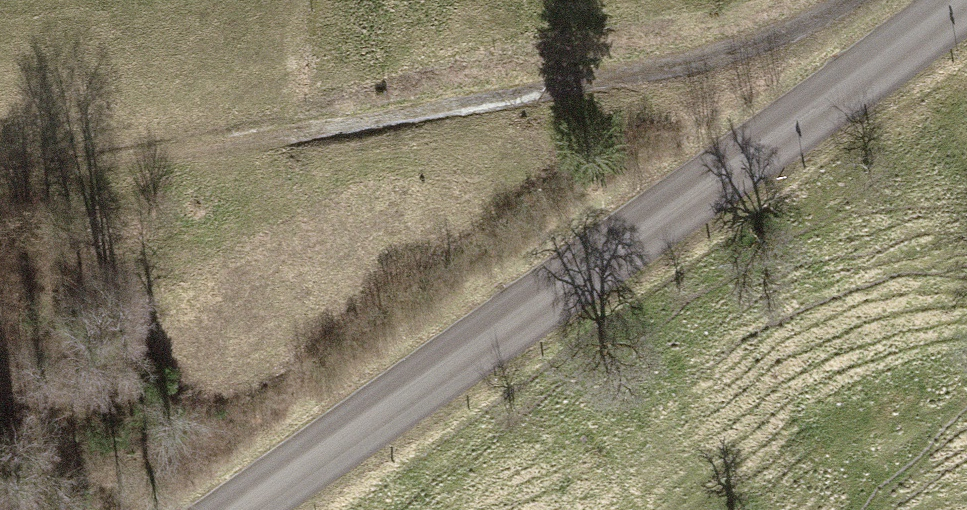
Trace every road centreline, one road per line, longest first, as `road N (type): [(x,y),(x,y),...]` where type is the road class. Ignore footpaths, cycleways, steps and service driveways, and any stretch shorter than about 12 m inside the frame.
road 1 (tertiary): [(231,509),(954,0)]
road 2 (track): [(847,0),(733,54),(224,142),(0,170)]

